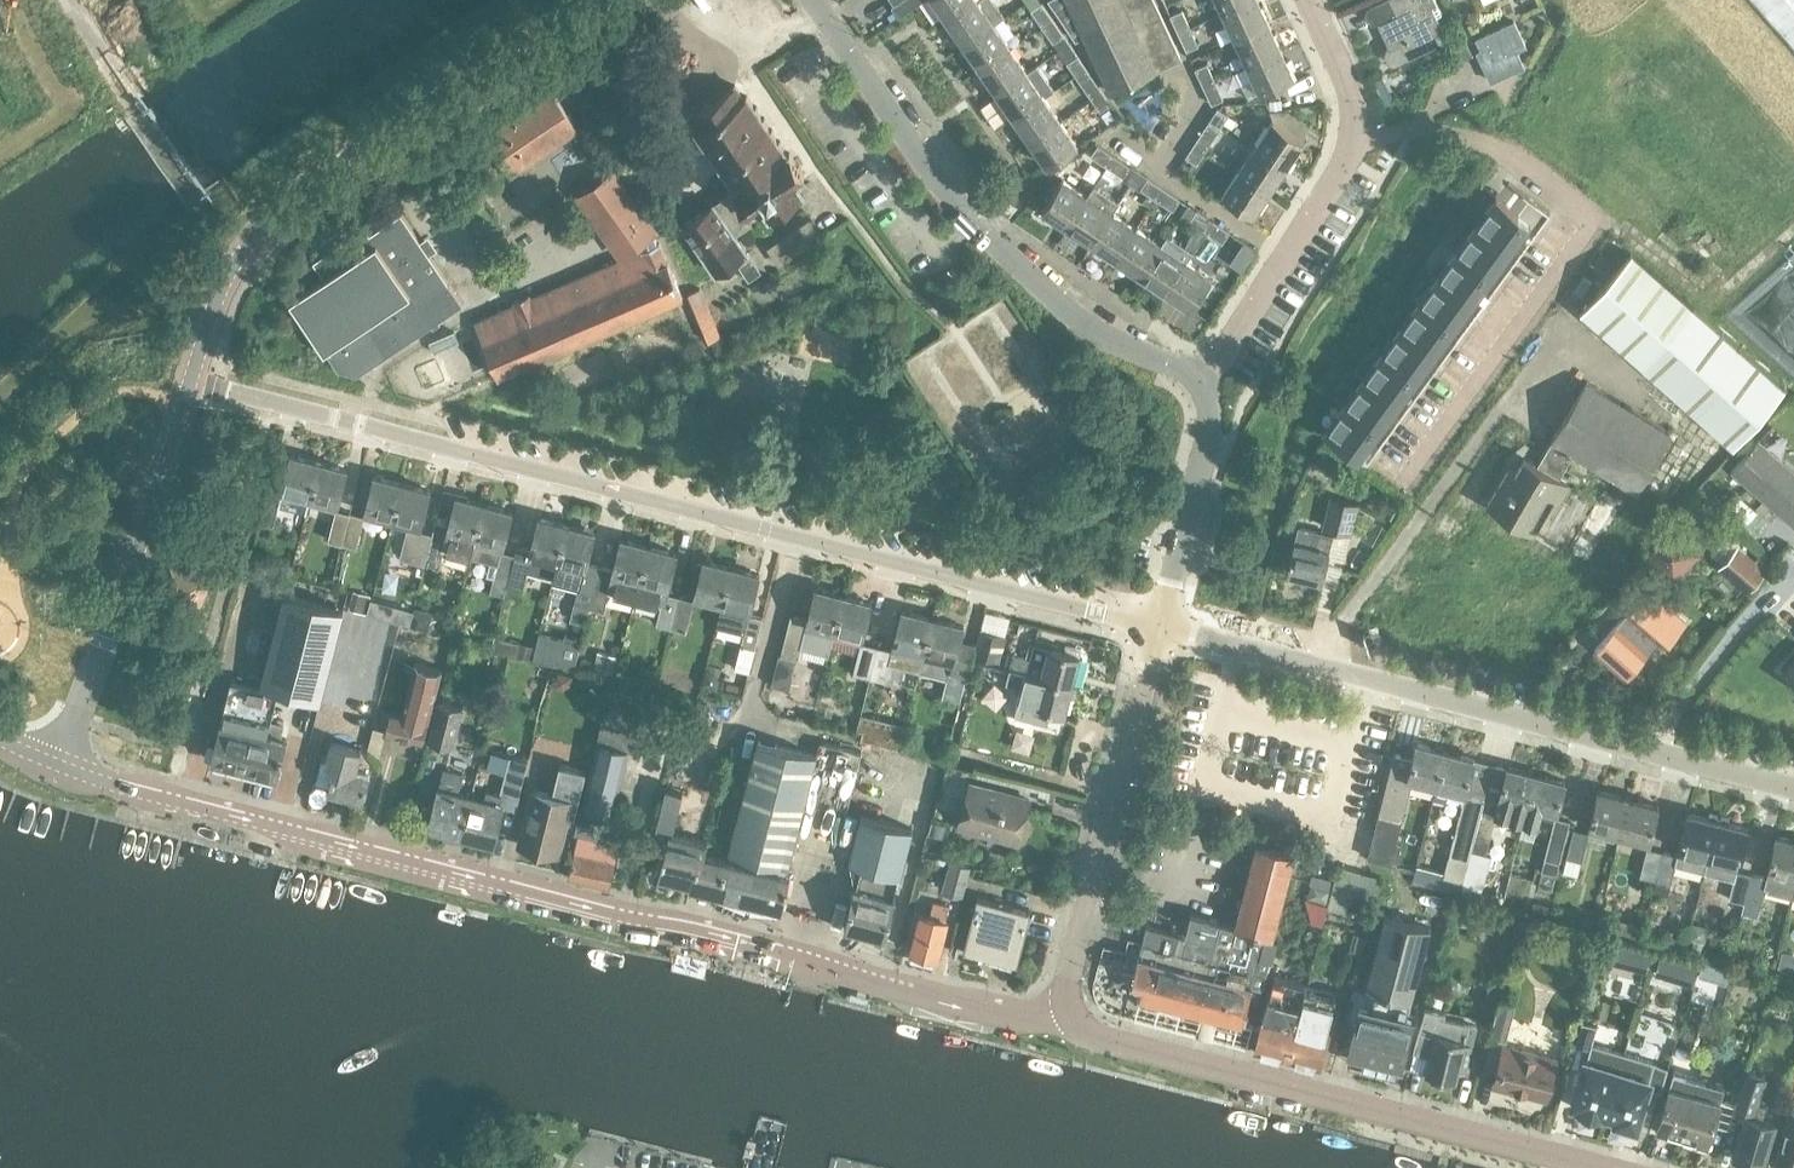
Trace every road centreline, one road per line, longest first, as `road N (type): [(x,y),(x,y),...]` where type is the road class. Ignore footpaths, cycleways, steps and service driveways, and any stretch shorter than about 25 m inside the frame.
road 1 (tertiary): [(1157,626),(190,378)]
road 2 (tertiary): [(60,766),(623,924),(814,969)]
road 3 (residential): [(1358,133),(1430,131),(1519,151),(1598,225),(1408,478)]
road 4 (tertiary): [(190,378),(218,296),(254,240),(303,192),(582,0)]
road 5 (tertiary): [(1605,1167),(1104,1040),(1070,1013)]
road 6 (residential): [(1198,378),(1095,334),(967,225),(809,0)]
road 7 (tertiary): [(60,766),(190,378)]
road 8 (tertiary): [(1070,1013),(1068,980),(1157,626)]
road 9 (residential): [(1592,578),(1699,448),(1558,341)]
road 10 (residential): [(1483,710),(1157,626)]
road 11 (residential): [(1793,788),(1483,710)]
road 12 (residential): [(1358,133),(1351,159),(1198,378)]
road 13 (tertiary): [(814,969),(1022,1022),(1070,1013)]
road 14 (residential): [(1198,378),(1210,429),(1157,626)]
road 15 (track): [(212,311),(176,307),(95,319),(0,401)]
road 16 (residential): [(1592,578),(1448,476)]
road 17 (residential): [(1483,710),(1592,578)]
road 18 (residential): [(1358,133),(1347,80),(1309,0)]

